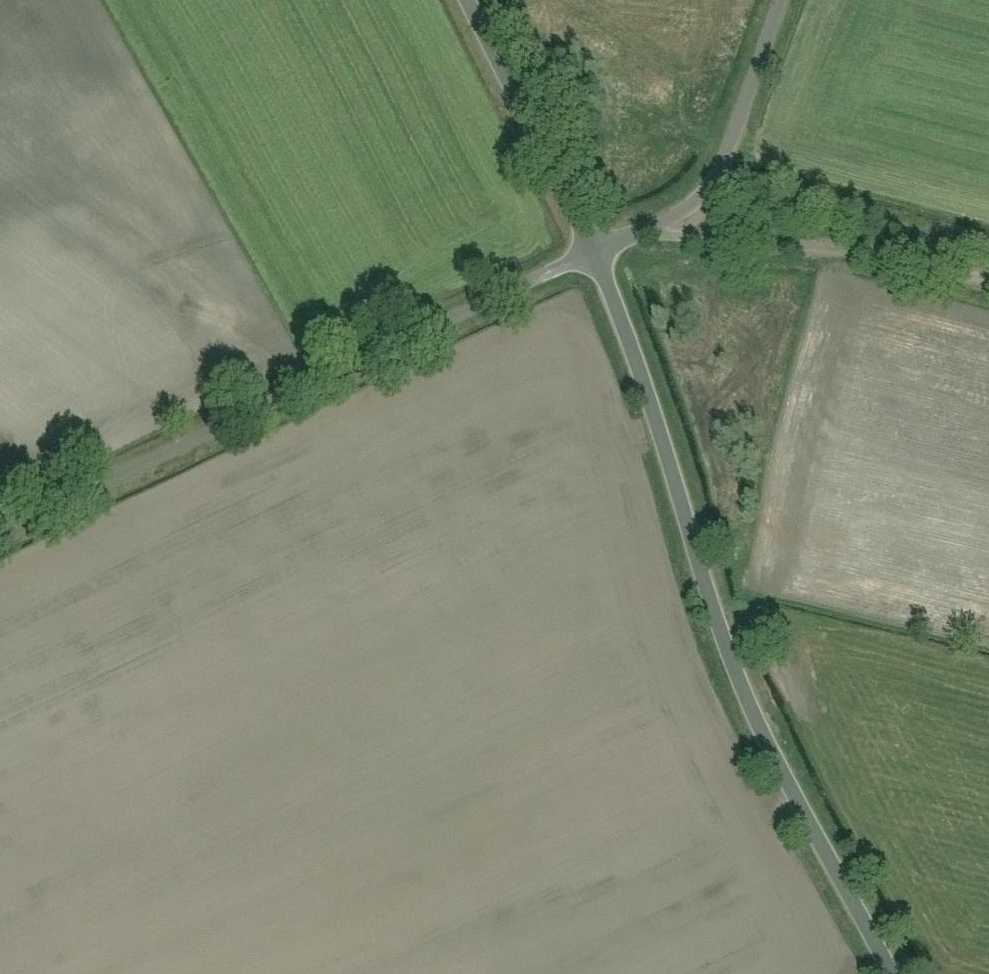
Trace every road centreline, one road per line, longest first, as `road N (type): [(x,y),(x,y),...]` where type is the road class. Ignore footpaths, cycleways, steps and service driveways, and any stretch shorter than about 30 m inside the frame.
road 1 (unclassified): [(891,973),(734,667),(593,251)]
road 2 (unclassified): [(0,538),(593,251)]
road 3 (track): [(646,232),(877,255),(988,284)]
road 4 (unclassified): [(593,251),(687,209),(713,185),(782,0)]
road 5 (unclassified): [(593,251),(466,0)]

